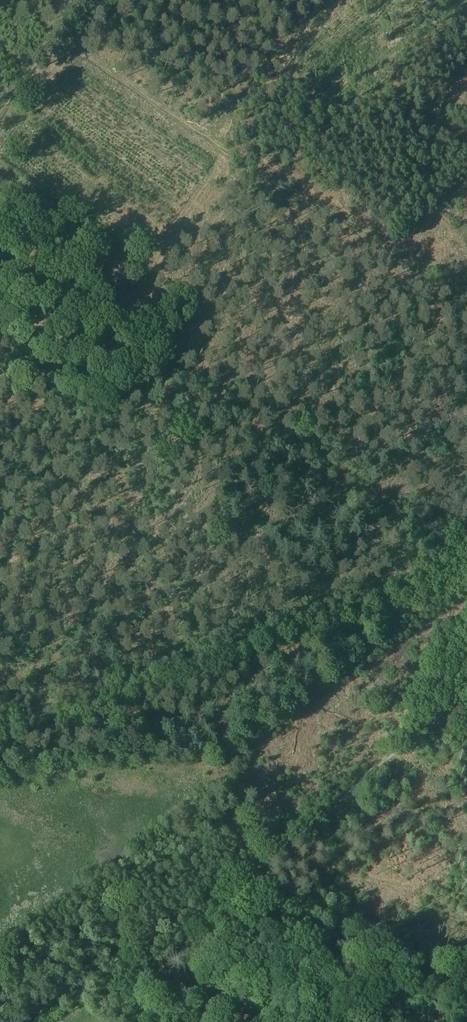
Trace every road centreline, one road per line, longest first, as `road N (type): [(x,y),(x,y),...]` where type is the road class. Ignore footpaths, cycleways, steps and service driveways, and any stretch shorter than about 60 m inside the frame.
road 1 (track): [(21,1021),(303,844),(466,691)]

